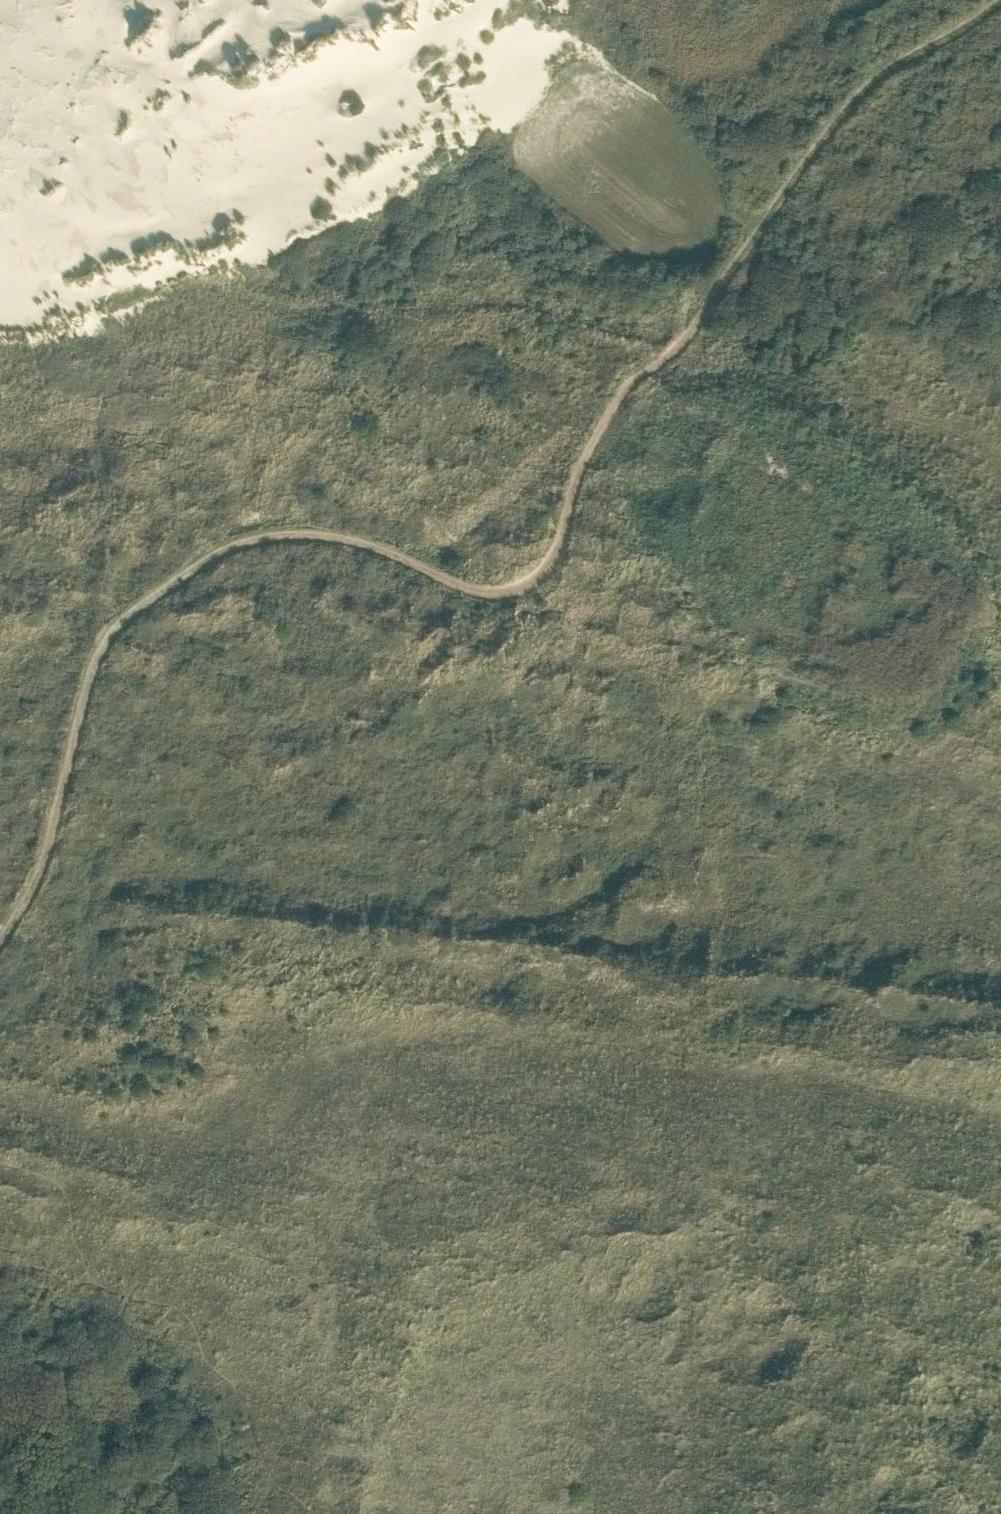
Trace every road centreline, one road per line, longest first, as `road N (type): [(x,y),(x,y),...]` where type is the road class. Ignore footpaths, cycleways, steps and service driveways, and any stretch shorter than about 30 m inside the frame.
road 1 (track): [(0,939),(28,901),(46,855),(100,640),(242,539),(351,537),(480,588),(533,579),(557,551),(603,418),(669,364),(859,87),(1000,3)]

